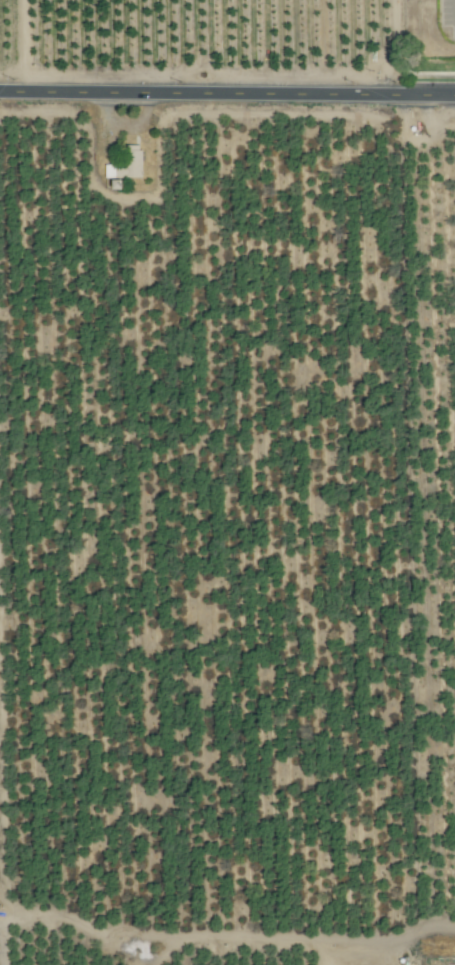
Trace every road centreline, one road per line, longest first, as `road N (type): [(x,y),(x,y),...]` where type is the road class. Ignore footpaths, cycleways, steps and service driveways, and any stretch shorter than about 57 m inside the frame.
road 1 (residential): [(0,92),(454,97)]

